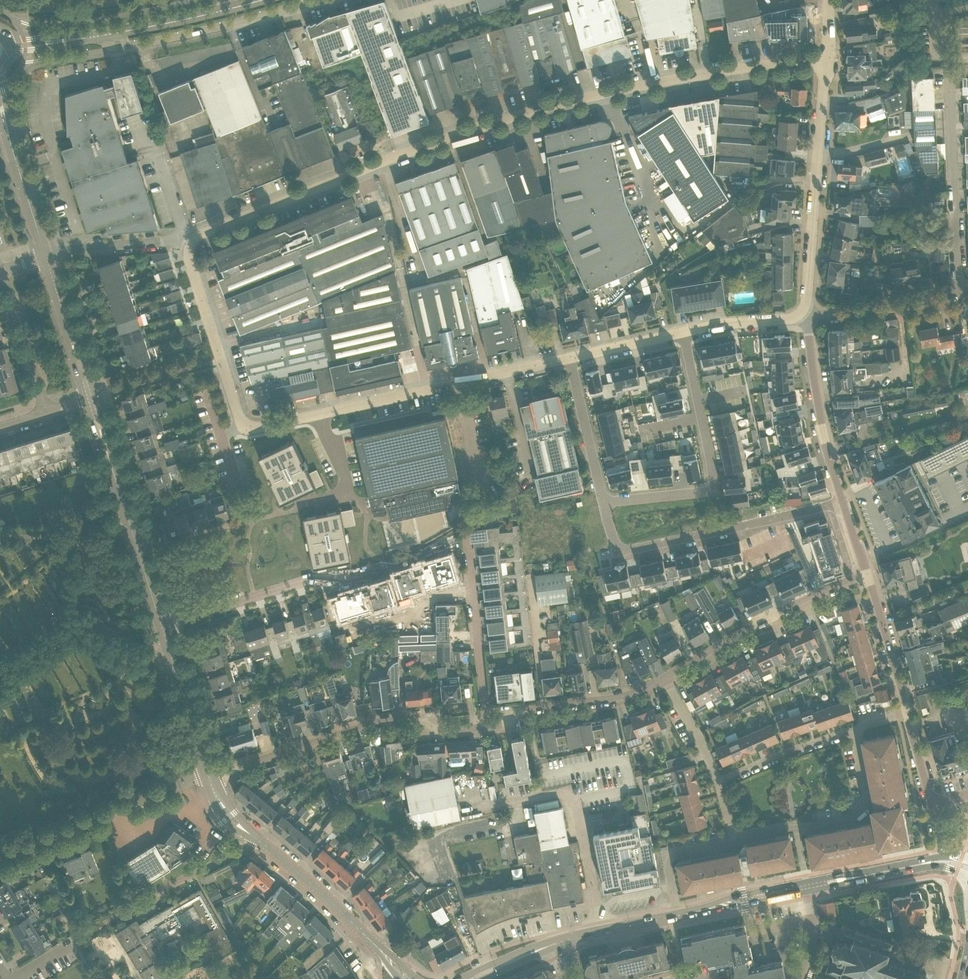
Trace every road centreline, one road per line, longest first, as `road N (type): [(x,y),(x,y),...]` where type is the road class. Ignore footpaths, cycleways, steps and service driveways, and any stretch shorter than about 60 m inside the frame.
road 1 (unclassified): [(190,244),(385,160),(533,111),(729,69),(827,60)]
road 2 (residential): [(208,776),(371,723),(414,719),(440,731),(487,727)]
road 3 (residential): [(605,501),(620,551),(844,502)]
road 4 (residential): [(11,978),(255,839)]
road 5 (residential): [(605,501),(715,489),(683,331)]
road 6 (residential): [(802,311),(827,60)]
road 7 (residential): [(664,678),(750,626),(867,572)]
road 8 (residential): [(0,860),(208,776)]
road 9 (unclassified): [(243,425),(458,382)]
road 10 (residential): [(734,842),(853,819),(868,798),(855,728)]
road 11 (unclassified): [(108,36),(117,49),(313,0)]
road 12 (residential): [(506,803),(573,790),(600,931)]
road 13 (residential): [(162,625),(304,580),(358,581)]
road 14 (residential): [(464,527),(487,727)]
road 15 (residential): [(844,502),(824,445),(802,311)]
road 16 (unclassified): [(243,425),(190,244)]
road 17 (residential): [(487,727),(525,707),(625,696),(664,678)]
road 18 (residential): [(382,952),(255,839)]
road 19 (residential): [(802,311),(828,316),(967,291)]
road 20 (residential): [(208,776),(162,625)]
road 21 (residential): [(46,414),(0,271)]
road 22 (residential): [(569,358),(605,501)]
road 23 (residential): [(718,781),(855,728)]
road 24 (unclassified): [(190,244),(155,148),(145,151),(134,119)]
road 25 (residential): [(908,712),(867,572)]
road 26 (unclassified): [(46,257),(190,244)]
road 27 (residential): [(46,257),(4,119)]
road 28 (residential): [(677,914),(666,855),(734,842)]
road 29 (residential): [(483,508),(458,382)]
road 30 (unclassified): [(683,331),(802,311)]

